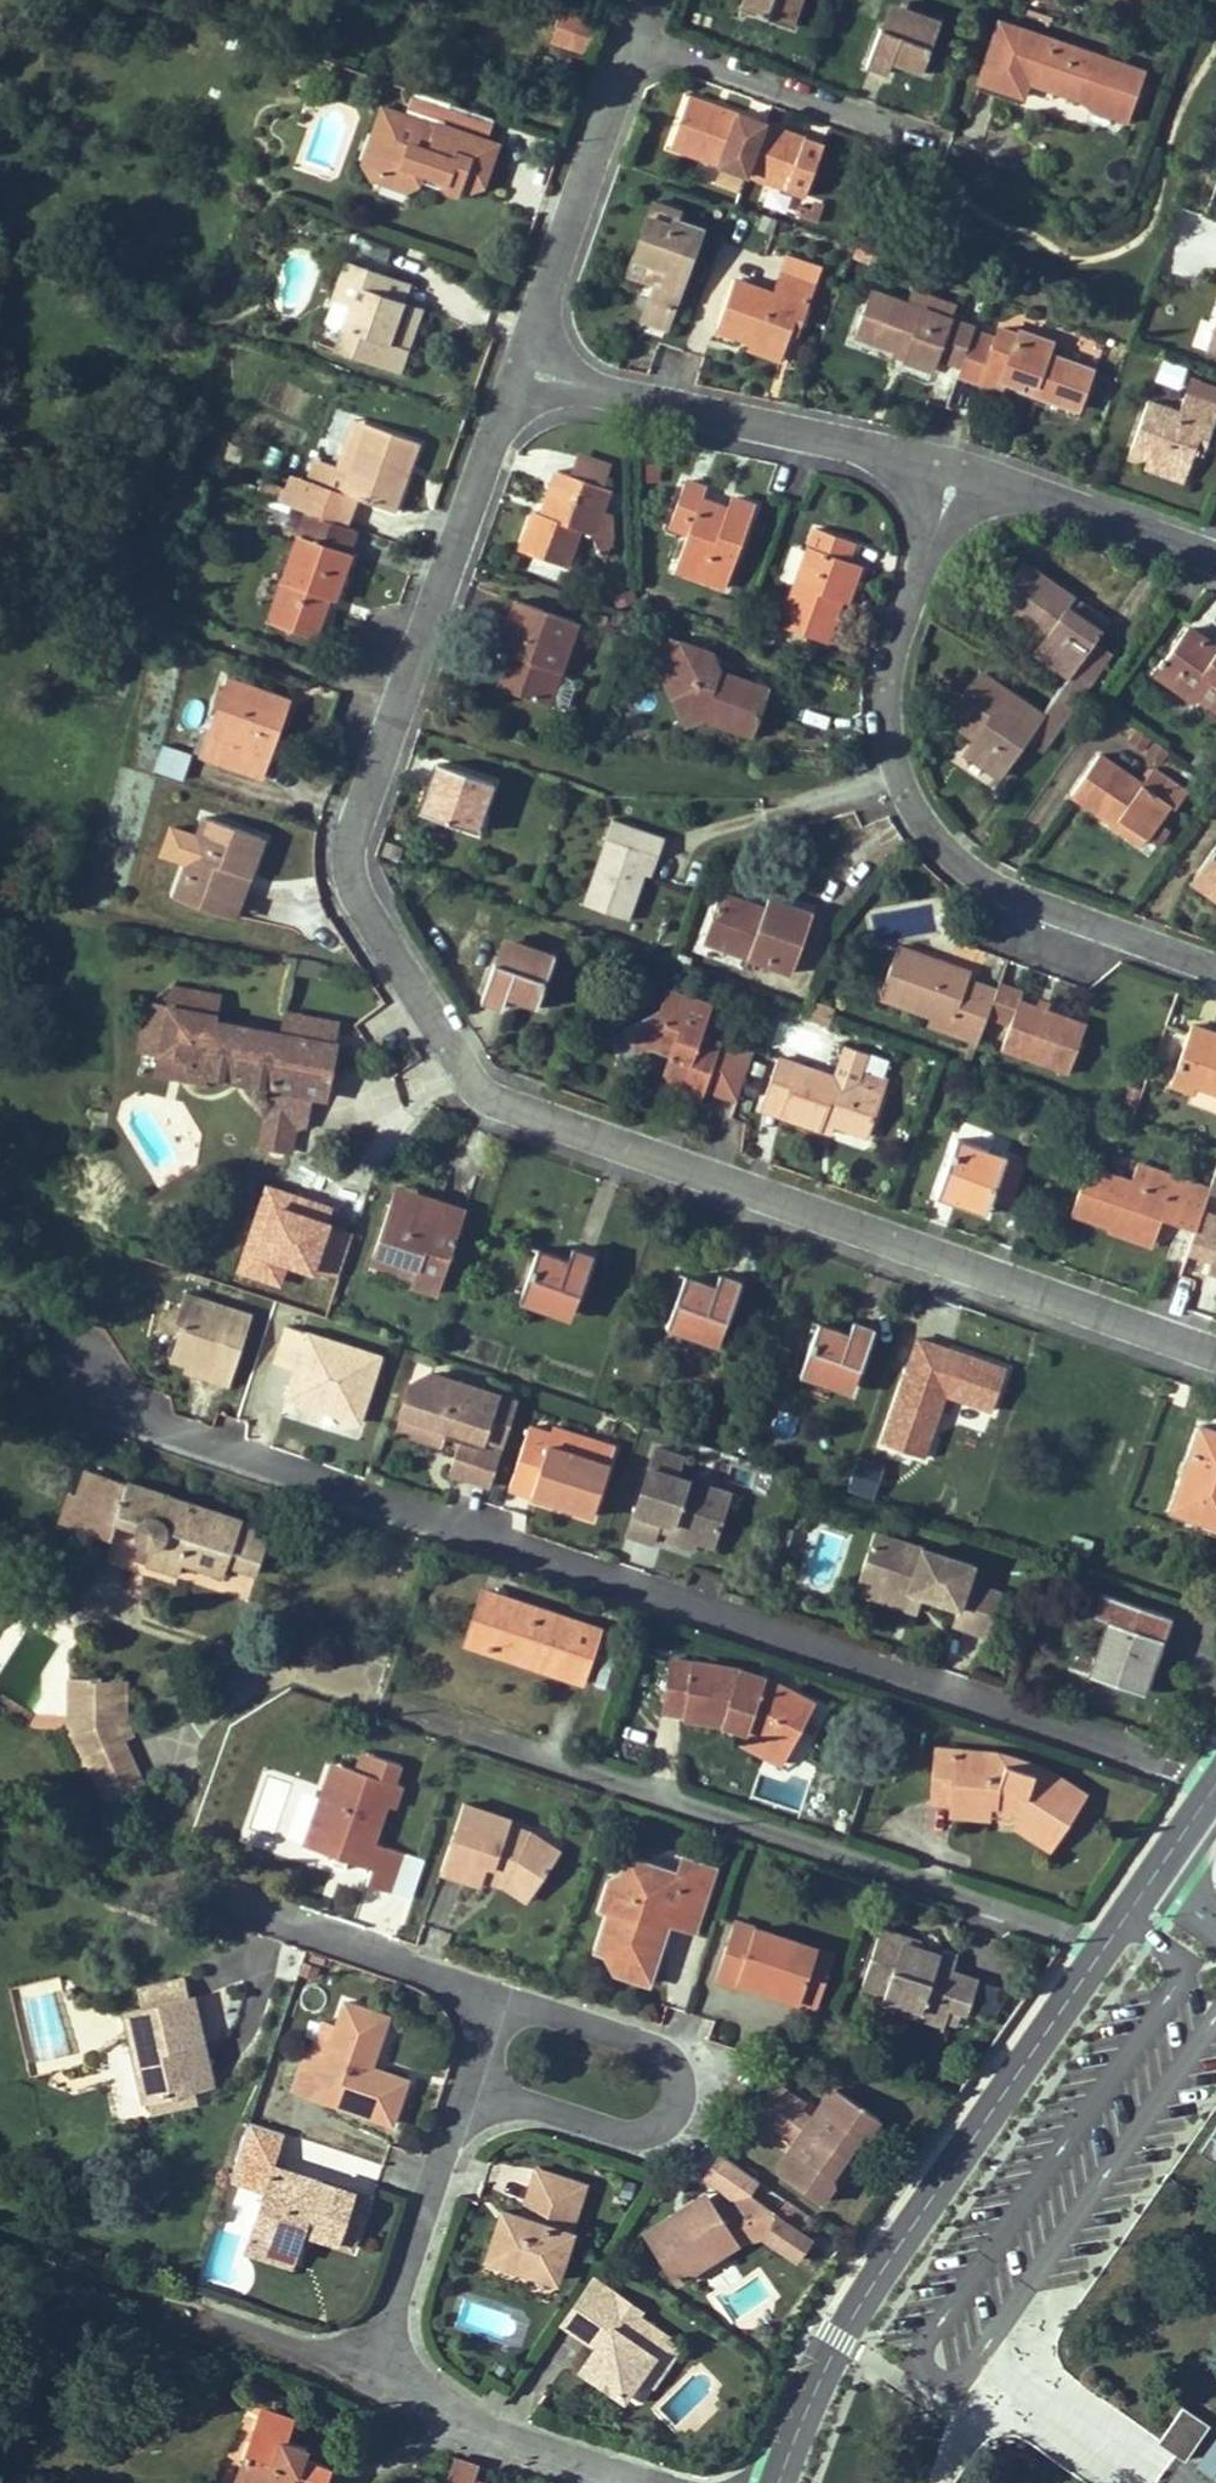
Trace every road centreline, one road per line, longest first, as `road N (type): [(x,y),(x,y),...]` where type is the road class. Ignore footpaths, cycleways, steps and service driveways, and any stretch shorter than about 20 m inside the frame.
road 1 (residential): [(1215,1357),(478,1085),(345,852),(524,368)]
road 2 (residential): [(1215,1771),(65,1382)]
road 3 (tertiary): [(1215,1771),(831,2338),(771,2482)]
road 4 (residential): [(957,470),(889,638),(891,758),(971,864),(1215,964)]
road 5 (residential): [(494,1996),(659,2050),(676,2070),(678,2107),(651,2133),(624,2135),(468,2083)]
road 6 (residential): [(524,368),(957,470)]
road 7 (residential): [(524,368),(635,27)]
road 8 (residential): [(635,27),(929,133)]
road 9 (residential): [(468,2083),(377,2372)]
road 10 (residential): [(225,1902),(494,1996)]
road 11 (residential): [(377,2372),(484,2430),(637,2482)]
road 12 (residential): [(957,470),(1215,563)]
road 13 (residential): [(207,2317),(377,2372)]

